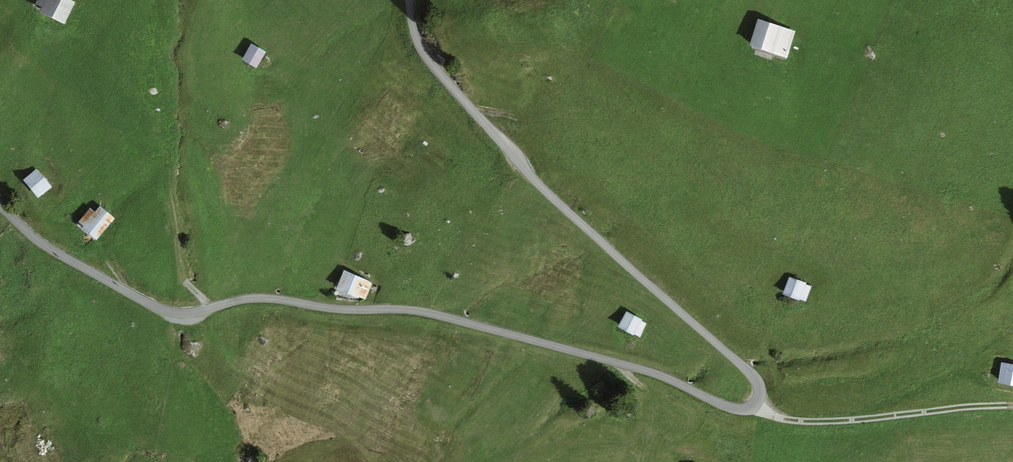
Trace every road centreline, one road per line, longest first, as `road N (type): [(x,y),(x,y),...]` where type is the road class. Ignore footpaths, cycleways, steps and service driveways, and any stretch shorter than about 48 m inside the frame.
road 1 (unclassified): [(0,207),(45,247),(171,312),(273,298),(426,313),(642,369),(734,408),(753,404),(759,391),(753,376),(555,202),(433,64),(409,0)]
road 2 (track): [(754,402),(791,420),(831,421),(1012,406)]

